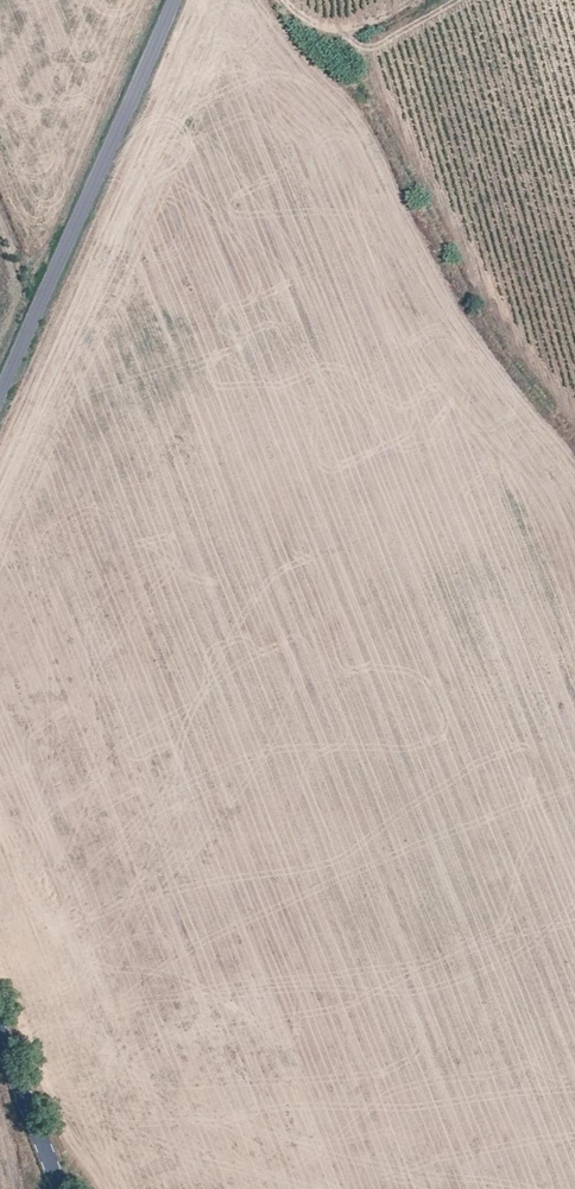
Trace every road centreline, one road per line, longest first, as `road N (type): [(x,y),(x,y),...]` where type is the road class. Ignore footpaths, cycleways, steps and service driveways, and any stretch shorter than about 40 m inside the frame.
road 1 (unclassified): [(0,393),(175,0)]
road 2 (tertiary): [(59,1188),(0,1036)]

